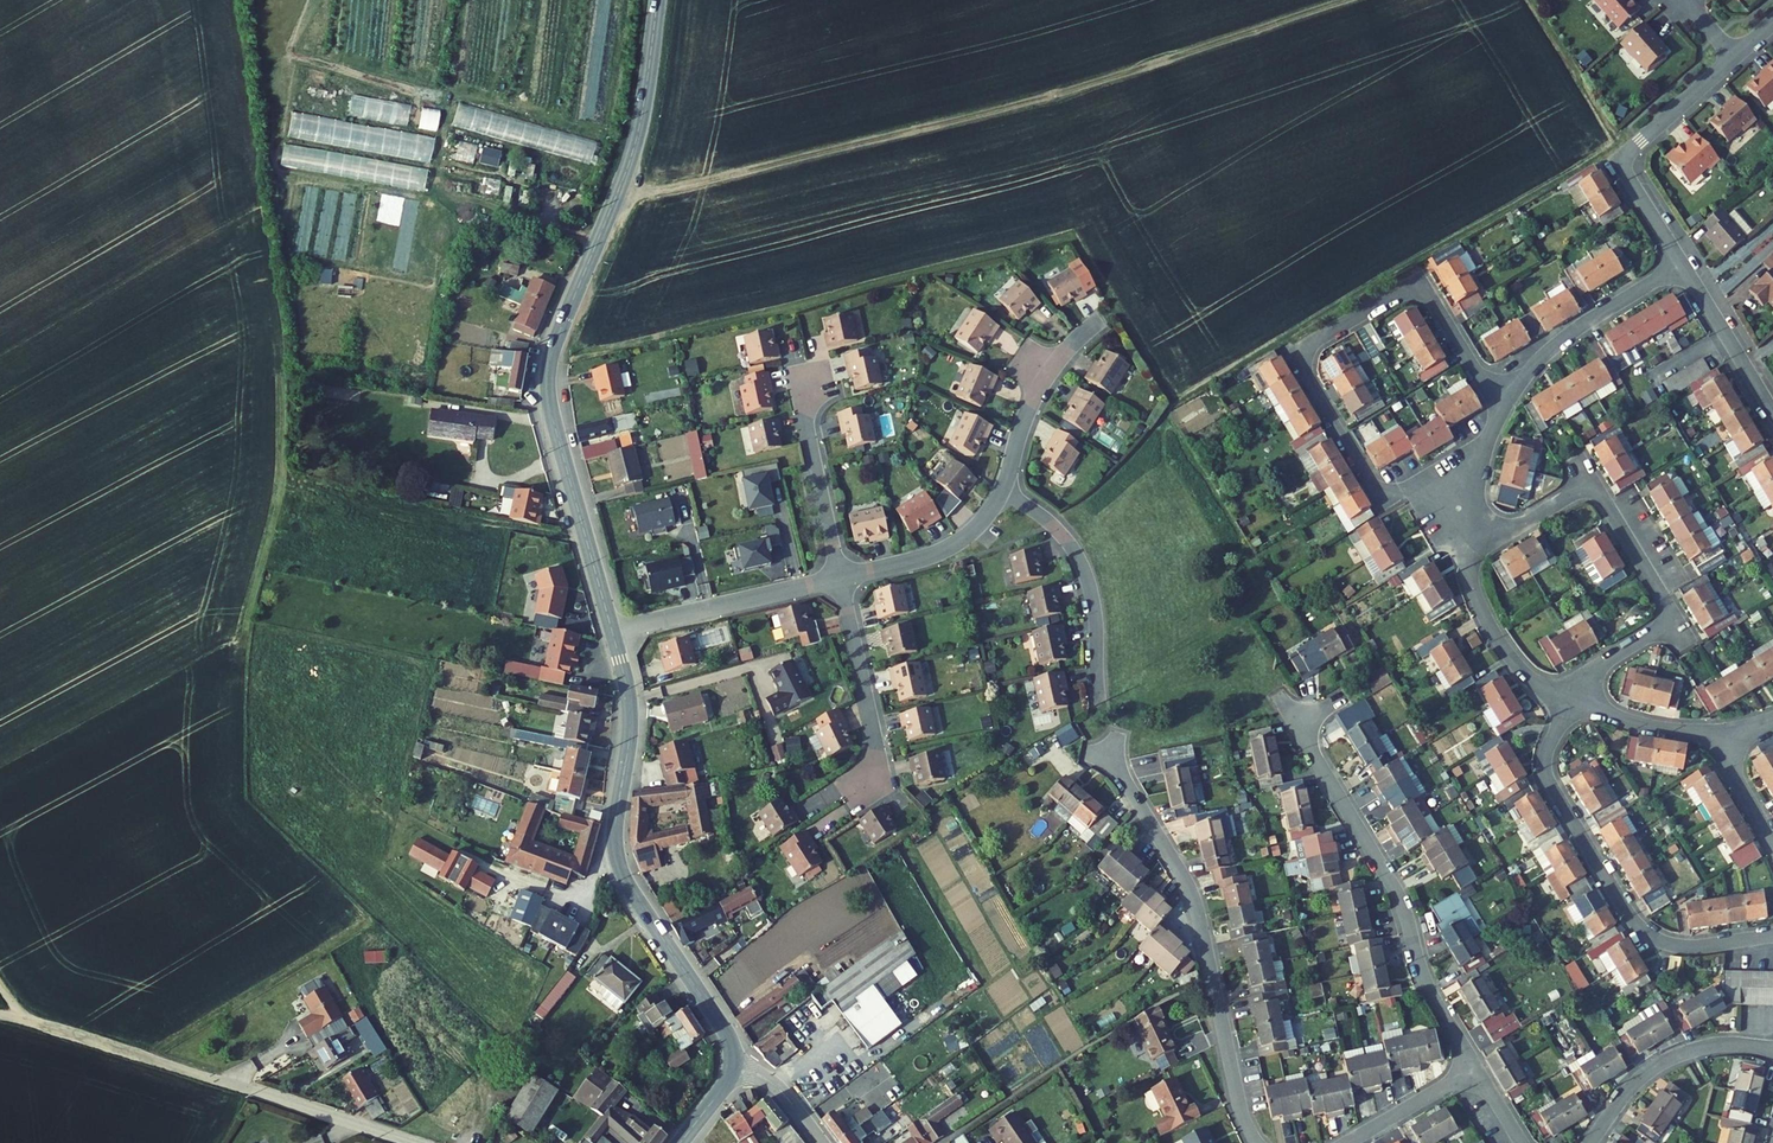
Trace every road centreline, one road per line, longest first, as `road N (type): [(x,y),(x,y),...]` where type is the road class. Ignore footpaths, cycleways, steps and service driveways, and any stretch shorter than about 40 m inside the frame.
road 1 (tertiary): [(613,630),(553,418),(548,369),(633,150),(658,0)]
road 2 (residential): [(1511,395),(1481,377),(1421,292),(1396,293),(1319,338),(1305,356),(1311,387),(1369,483),(1471,503)]
road 3 (tertiary): [(734,1066),(723,1027),(619,863),(615,827),(630,711),(613,630)]
road 4 (residential): [(1105,747),(1196,904),(1241,1111),(1256,1142)]
road 5 (residential): [(1467,531),(1510,528),(1577,489),(1601,494),(1667,612),(1657,631),(1598,669),(1571,699)]
road 6 (residential): [(1571,699),(1548,750),(1547,775),(1635,921),(1679,946),(1772,935)]
road 7 (residential): [(1296,724),(1397,893),(1428,988),(1476,1069)]
road 8 (residential): [(1682,264),(1618,161),(1736,57)]
road 9 (residential): [(1004,488),(1055,527),(1085,571),(1099,701)]
road 10 (residential): [(613,630),(840,578)]
road 11 (unclassified): [(0,1015),(218,1080)]
road 12 (residential): [(1590,1142),(1631,1086),(1660,1062),(1717,1045),(1772,1050)]
road 13 (residential): [(840,578),(873,730),(863,794)]
road 14 (residential): [(1511,395),(1570,334),(1682,264)]
road 15 (residential): [(1467,531),(1472,586),(1494,634),(1532,679),(1571,699)]
road 16 (residential): [(796,374),(840,578)]
road 17 (residential): [(218,1080),(411,1142)]
road 18 (residential): [(1004,488),(1041,387),(1101,320)]
road 19 (residential): [(840,578),(949,549),(977,527),(1004,488)]
road 20 (residential): [(1772,413),(1682,264)]
road 21 (residential): [(1571,699),(1640,724),(1724,732)]
road 22 (residential): [(1347,1142),(1476,1069)]
road 23 (residential): [(1772,842),(1730,762),(1724,732)]
road 24 (residential): [(822,1142),(781,1090),(734,1066)]

